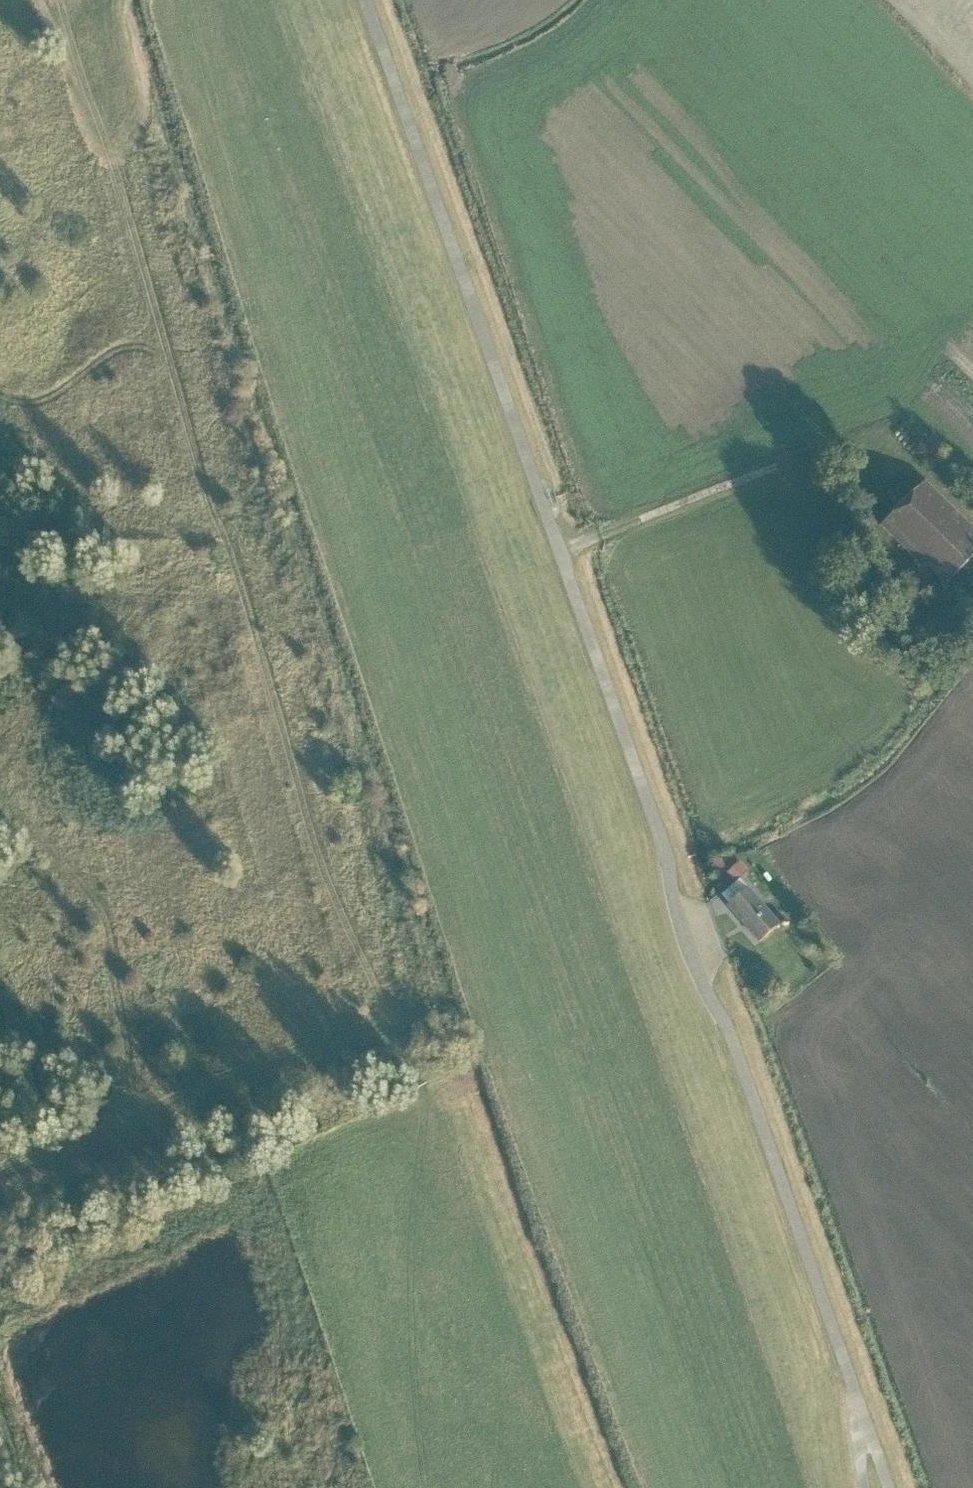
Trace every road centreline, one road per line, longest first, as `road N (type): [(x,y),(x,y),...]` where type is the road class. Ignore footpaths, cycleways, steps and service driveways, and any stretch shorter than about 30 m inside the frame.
road 1 (track): [(566,547),(374,0)]

